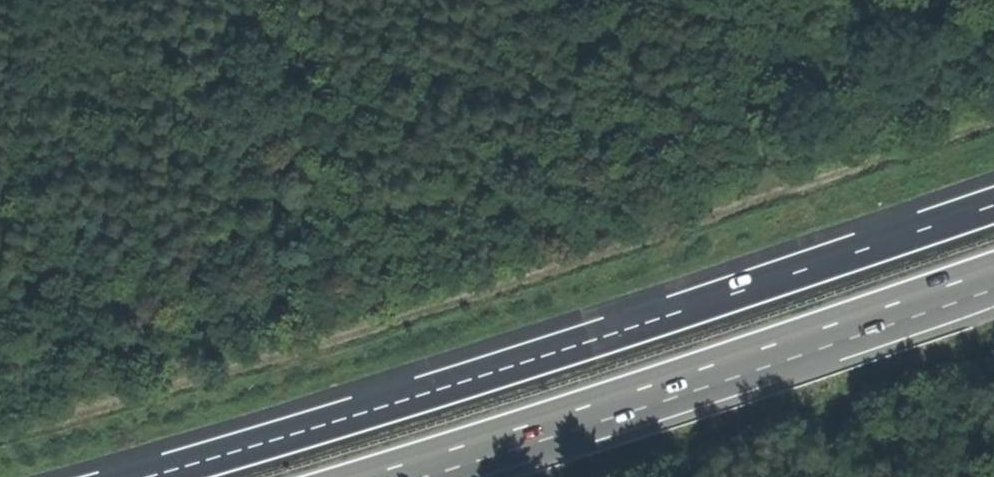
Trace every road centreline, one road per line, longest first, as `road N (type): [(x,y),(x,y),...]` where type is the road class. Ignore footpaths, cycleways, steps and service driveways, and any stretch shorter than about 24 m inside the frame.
road 1 (track): [(0,436),(350,336),(993,122)]
road 2 (motorway): [(993,204),(144,476)]
road 3 (motorway): [(414,462),(993,269)]
road 4 (track): [(993,354),(643,476)]
road 5 (track): [(730,0),(776,195)]

